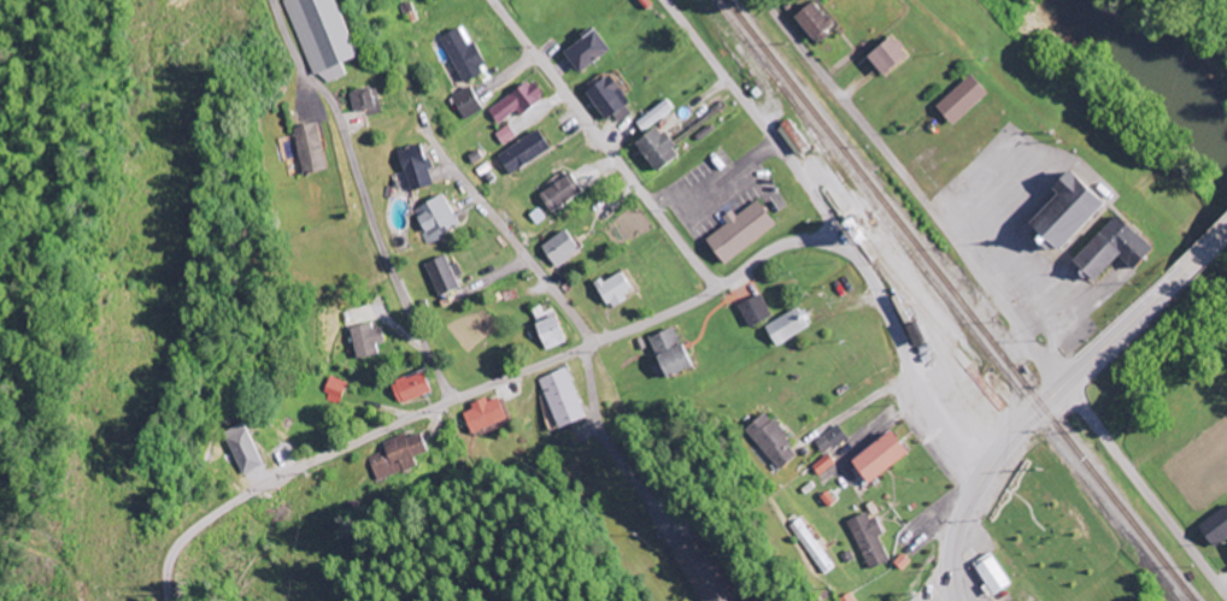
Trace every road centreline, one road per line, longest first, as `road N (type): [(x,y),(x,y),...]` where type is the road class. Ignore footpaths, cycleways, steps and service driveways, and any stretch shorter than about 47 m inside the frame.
road 1 (residential): [(985,477),(928,407),(853,257),(828,241),(797,241),(685,305),(258,489),(193,529),(170,554),(165,600)]
road 2 (residential): [(451,401),(384,259),(337,117),(298,61),(273,0)]
road 3 (secondary): [(957,600),(956,540),(1003,450),(1179,278)]
road 4 (residential): [(1063,387),(821,78)]
road 5 (residential): [(492,0),(715,288)]
road 6 (residential): [(597,342),(427,126)]
road 7 (residential): [(1063,387),(1226,599)]

